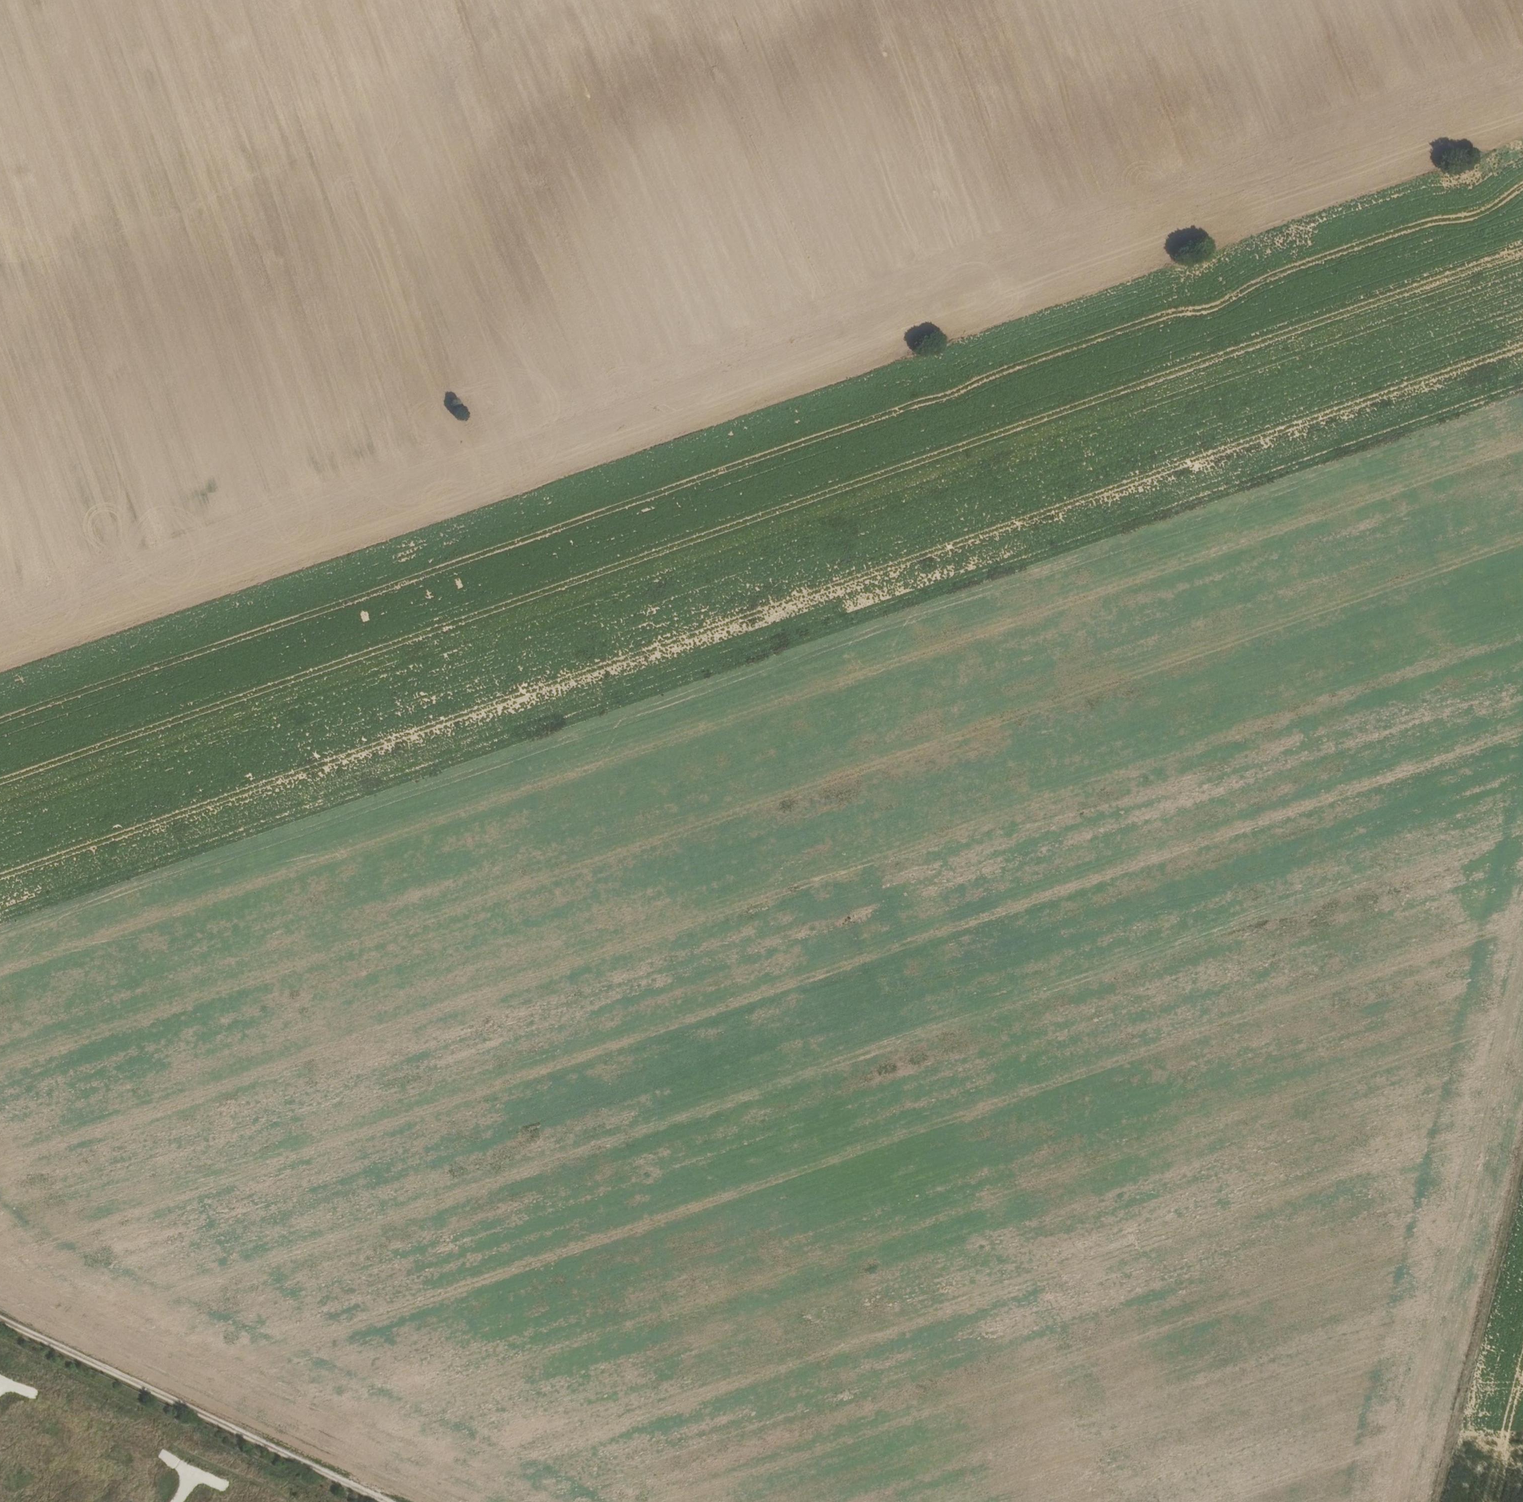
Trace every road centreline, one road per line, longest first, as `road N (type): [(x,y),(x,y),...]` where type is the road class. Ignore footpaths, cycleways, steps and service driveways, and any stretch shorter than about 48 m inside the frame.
road 1 (track): [(375,1501),(0,1318)]
road 2 (track): [(1436,1501),(1522,1146)]

